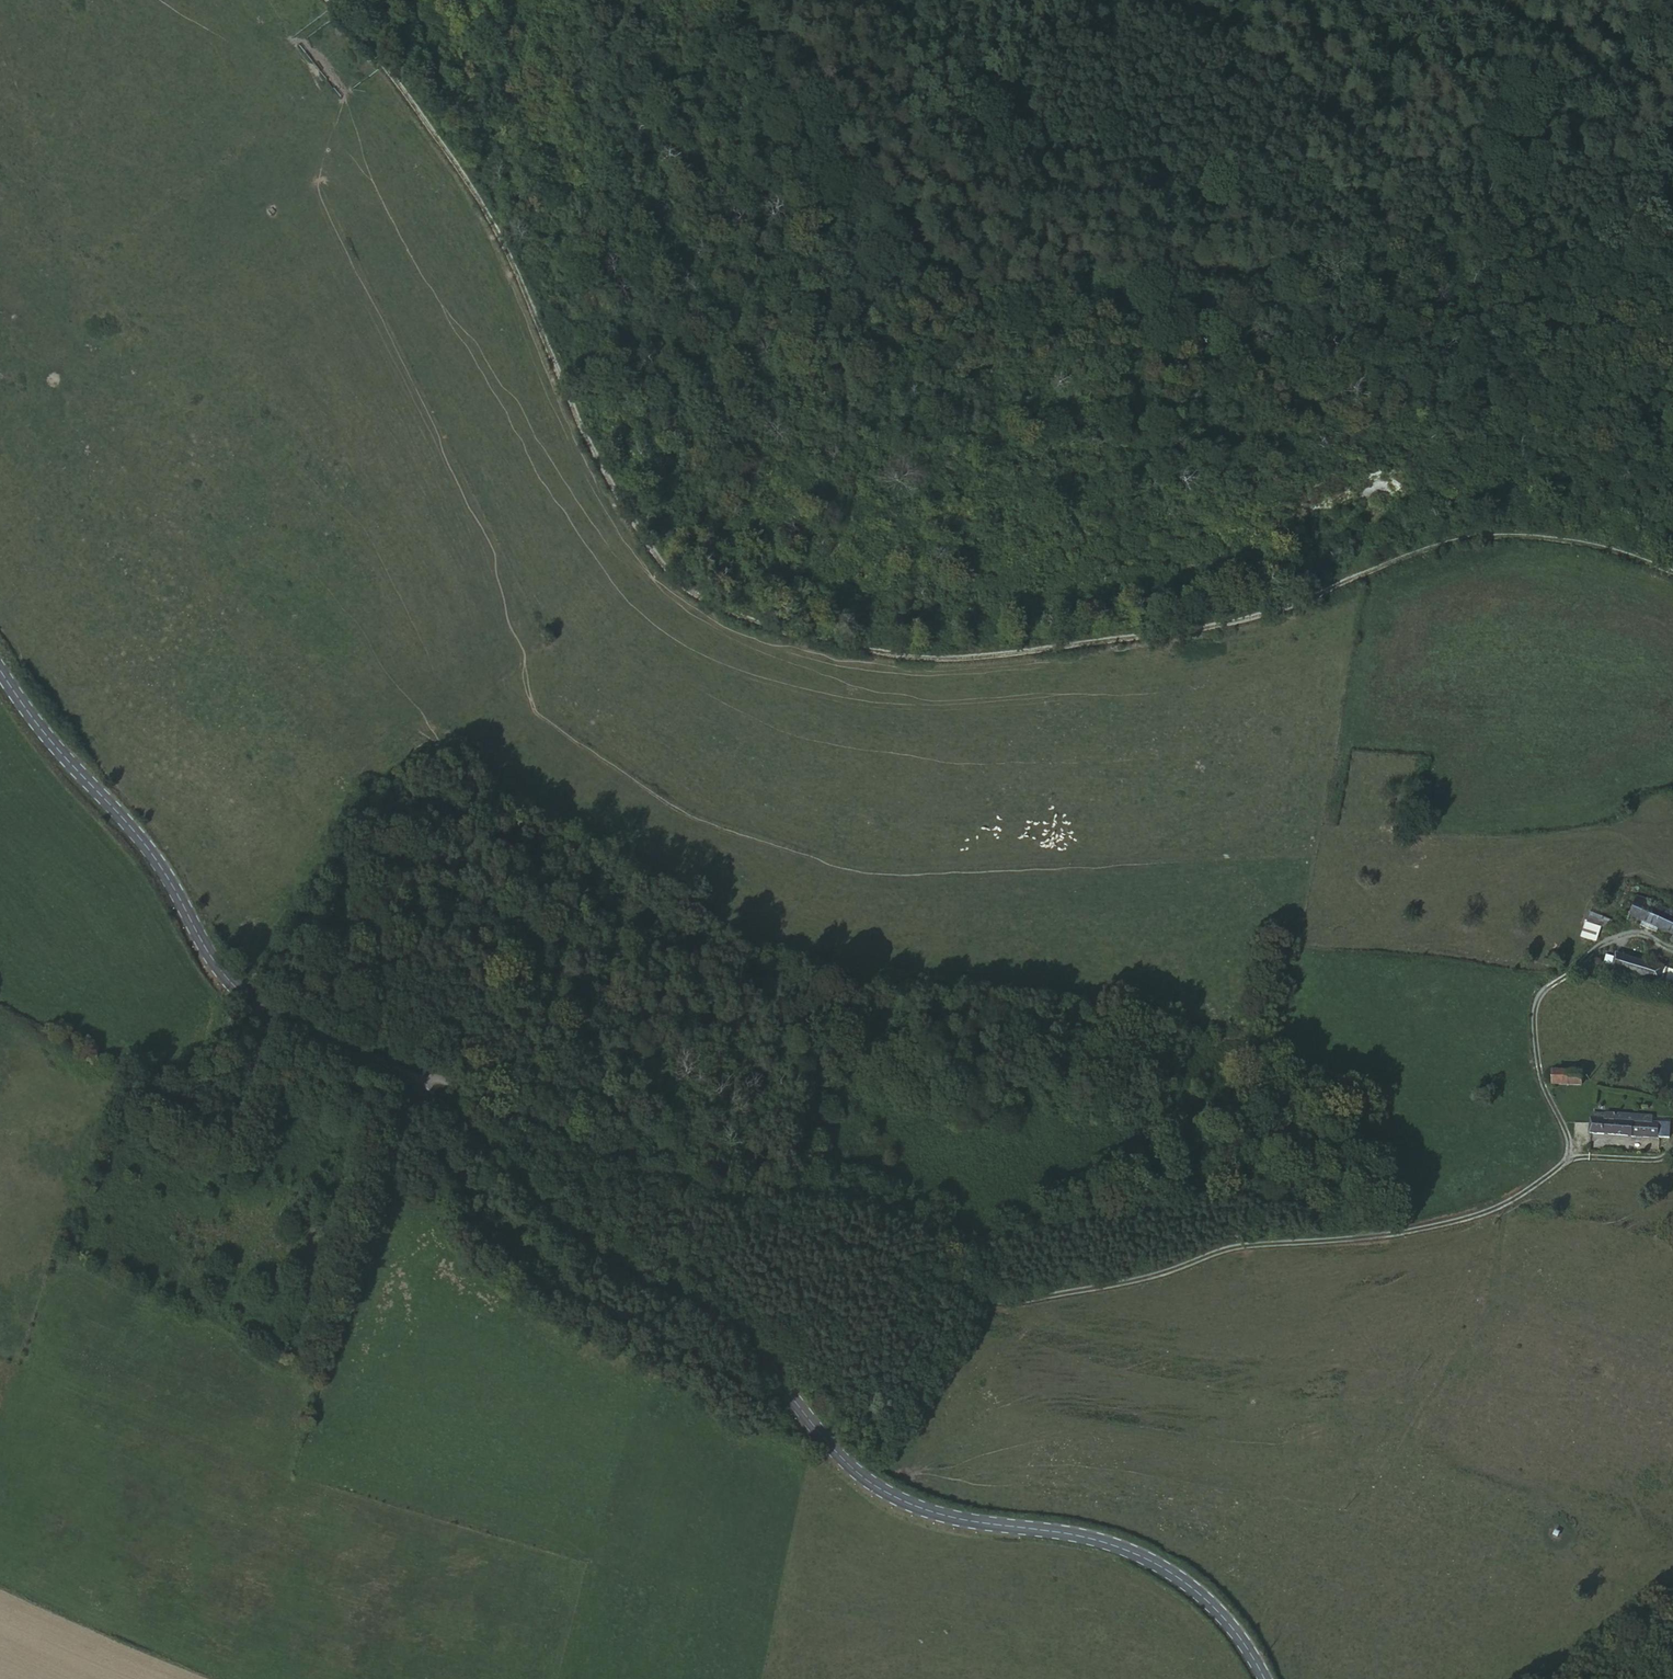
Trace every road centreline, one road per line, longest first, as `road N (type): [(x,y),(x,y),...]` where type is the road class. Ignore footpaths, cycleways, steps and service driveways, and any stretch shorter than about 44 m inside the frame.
road 1 (track): [(1672,573),(1586,542),(1452,540),(1220,626),(971,654),(877,652),(722,610),(671,575),(653,549),(603,467),(472,174),(331,0)]
road 2 (secondary): [(0,669),(134,832),(230,981),(268,1011),(417,1088),(567,1242),(750,1350),(833,1451),(881,1489),(955,1518),(1065,1533),(1139,1555),(1217,1610),(1264,1678)]

